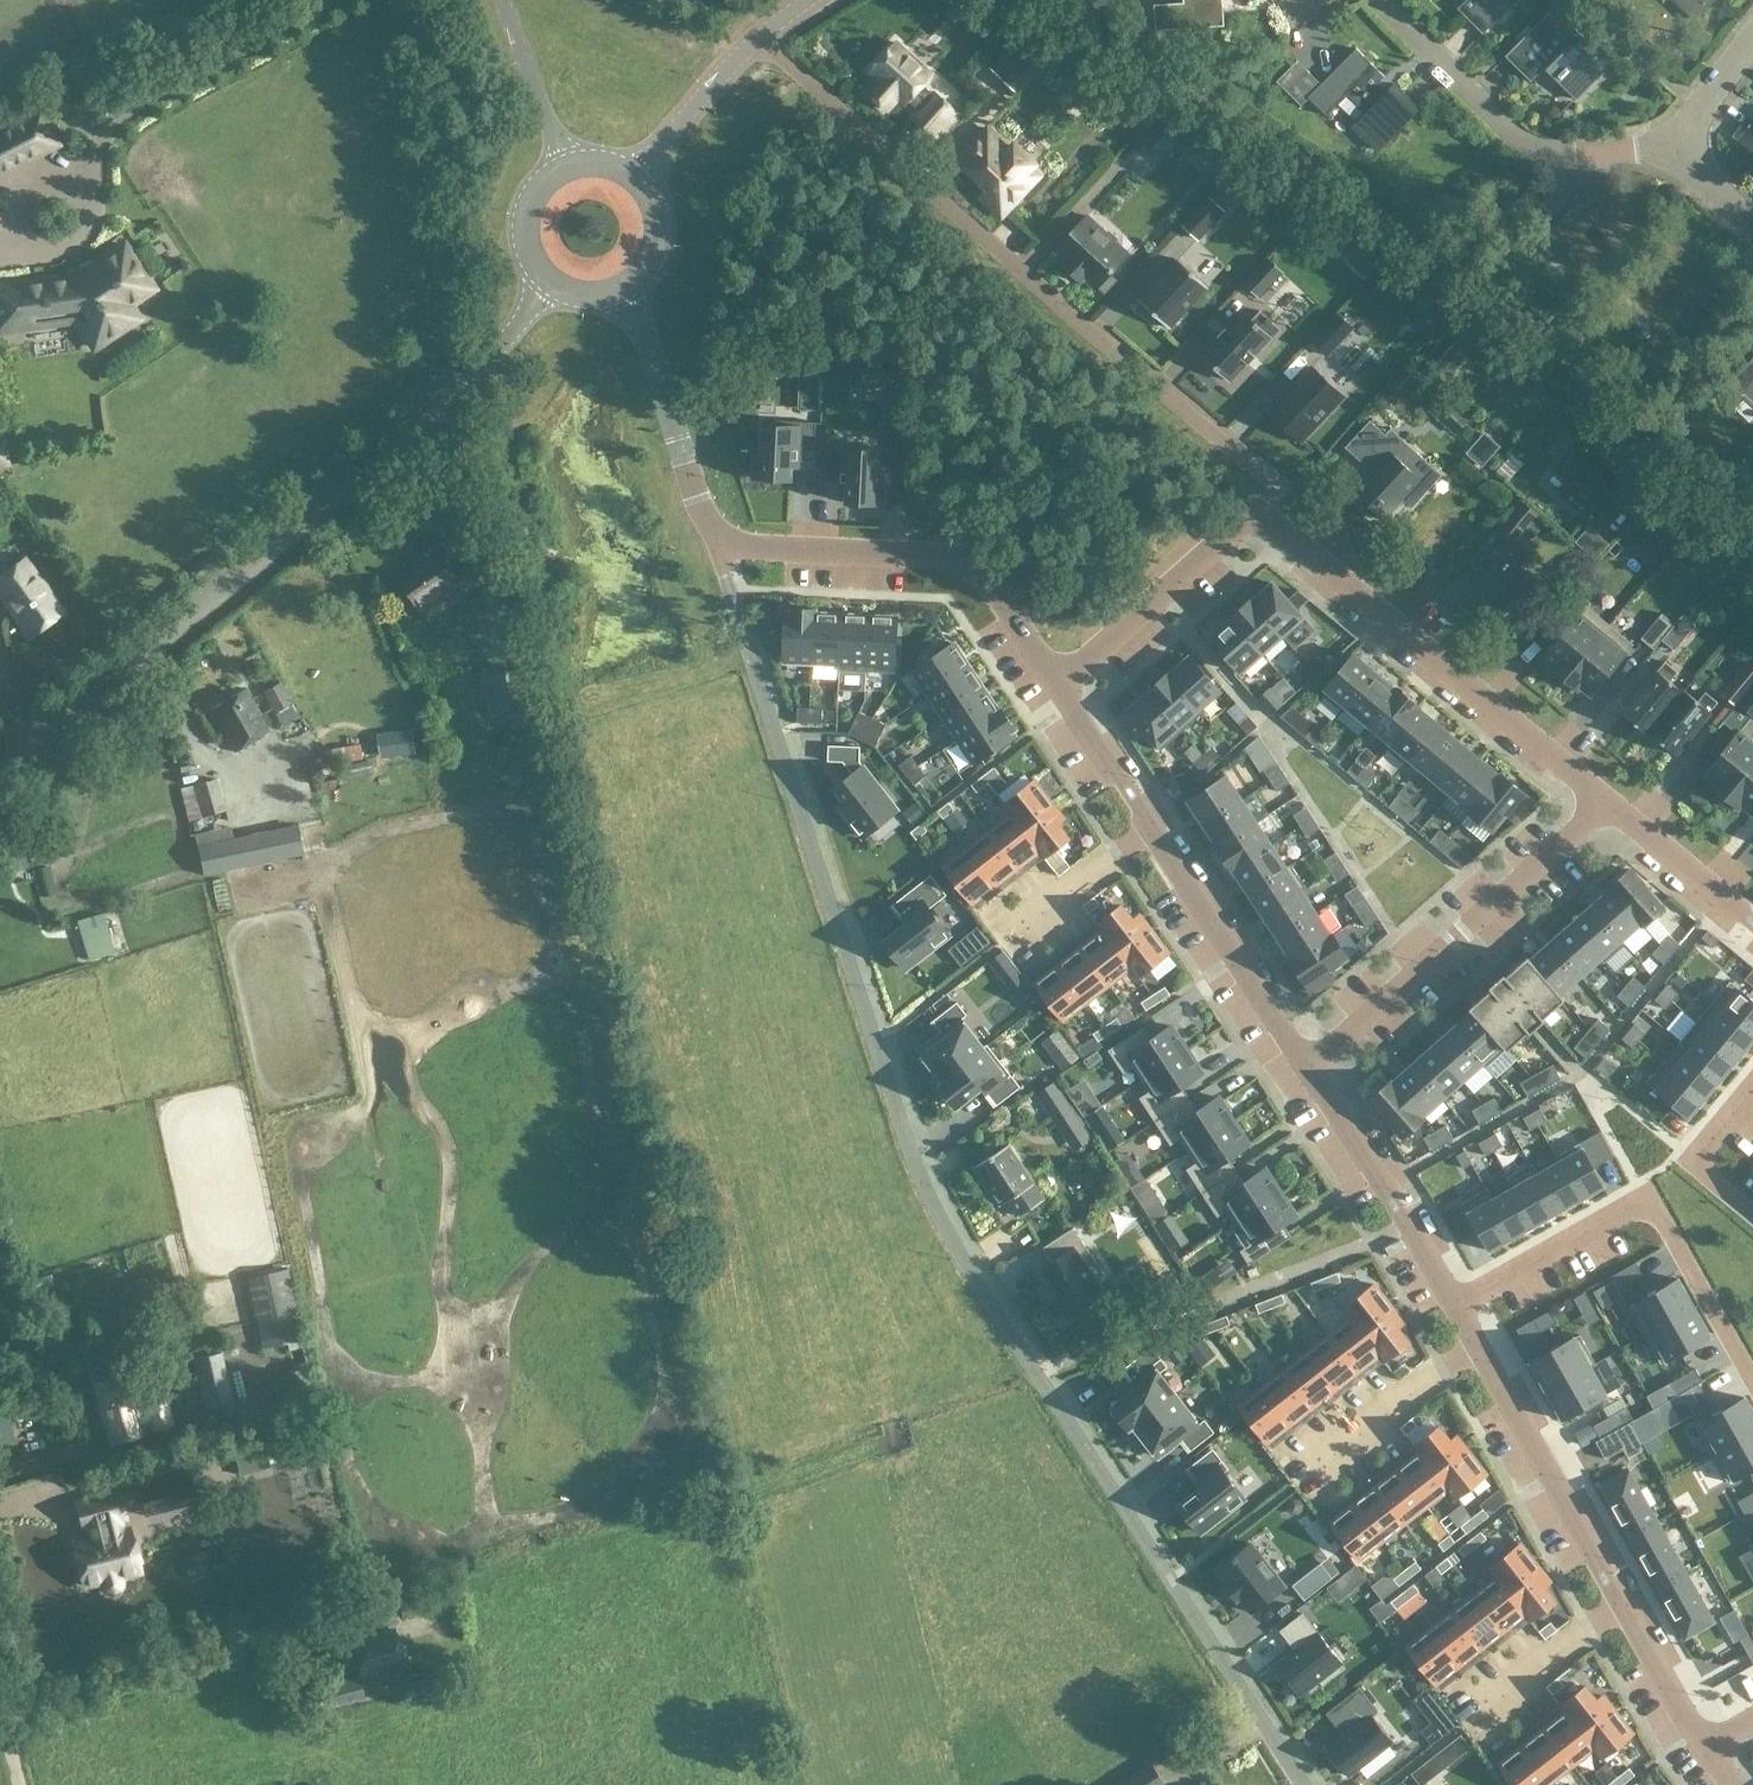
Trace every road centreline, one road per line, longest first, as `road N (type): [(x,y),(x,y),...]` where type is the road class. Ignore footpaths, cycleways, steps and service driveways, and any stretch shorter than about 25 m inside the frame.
road 1 (residential): [(1306,1784),(936,1212),(713,539)]
road 2 (track): [(1048,0),(1410,225),(1752,526)]
road 3 (tertiary): [(0,770),(488,359),(551,281)]
road 4 (residential): [(1607,803),(1268,521),(1238,529),(1057,687)]
road 5 (residential): [(760,38),(1277,490)]
road 6 (residential): [(1752,1382),(1648,1198),(1454,1305)]
road 7 (residential): [(1057,687),(958,563),(713,539)]
road 8 (residential): [(1308,1068),(1607,803)]
road 9 (residential): [(1674,145),(1568,152),(1519,138),(1385,0)]
road 10 (residential): [(1623,1605),(1479,1346)]
road 11 (residential): [(1308,1068),(1148,828)]
road 12 (residential): [(1454,1305),(1308,1068)]
road 13 (residential): [(713,539),(629,288)]
road 14 (residential): [(1293,1477),(1479,1346)]
road 15 (residential): [(1467,1715),(1623,1605)]
road 16 (residential): [(1752,926),(1607,803)]
road 17 (tertiary): [(636,179),(760,38)]
road 18 (unclassified): [(569,170),(502,0)]
road 19 (residential): [(1007,936),(1148,828)]
road 20 (residential): [(1752,1089),(1694,1163),(1752,1212)]
road 21 (residential): [(1148,828),(1057,687)]
road 22 (residential): [(1703,1746),(1623,1605)]
road 23 (tertiary): [(569,170),(547,185),(528,234),(551,281)]
road 24 (tertiary): [(629,288),(659,248),(661,222),(636,179)]
road 25 (residential): [(1674,145),(1752,53)]

